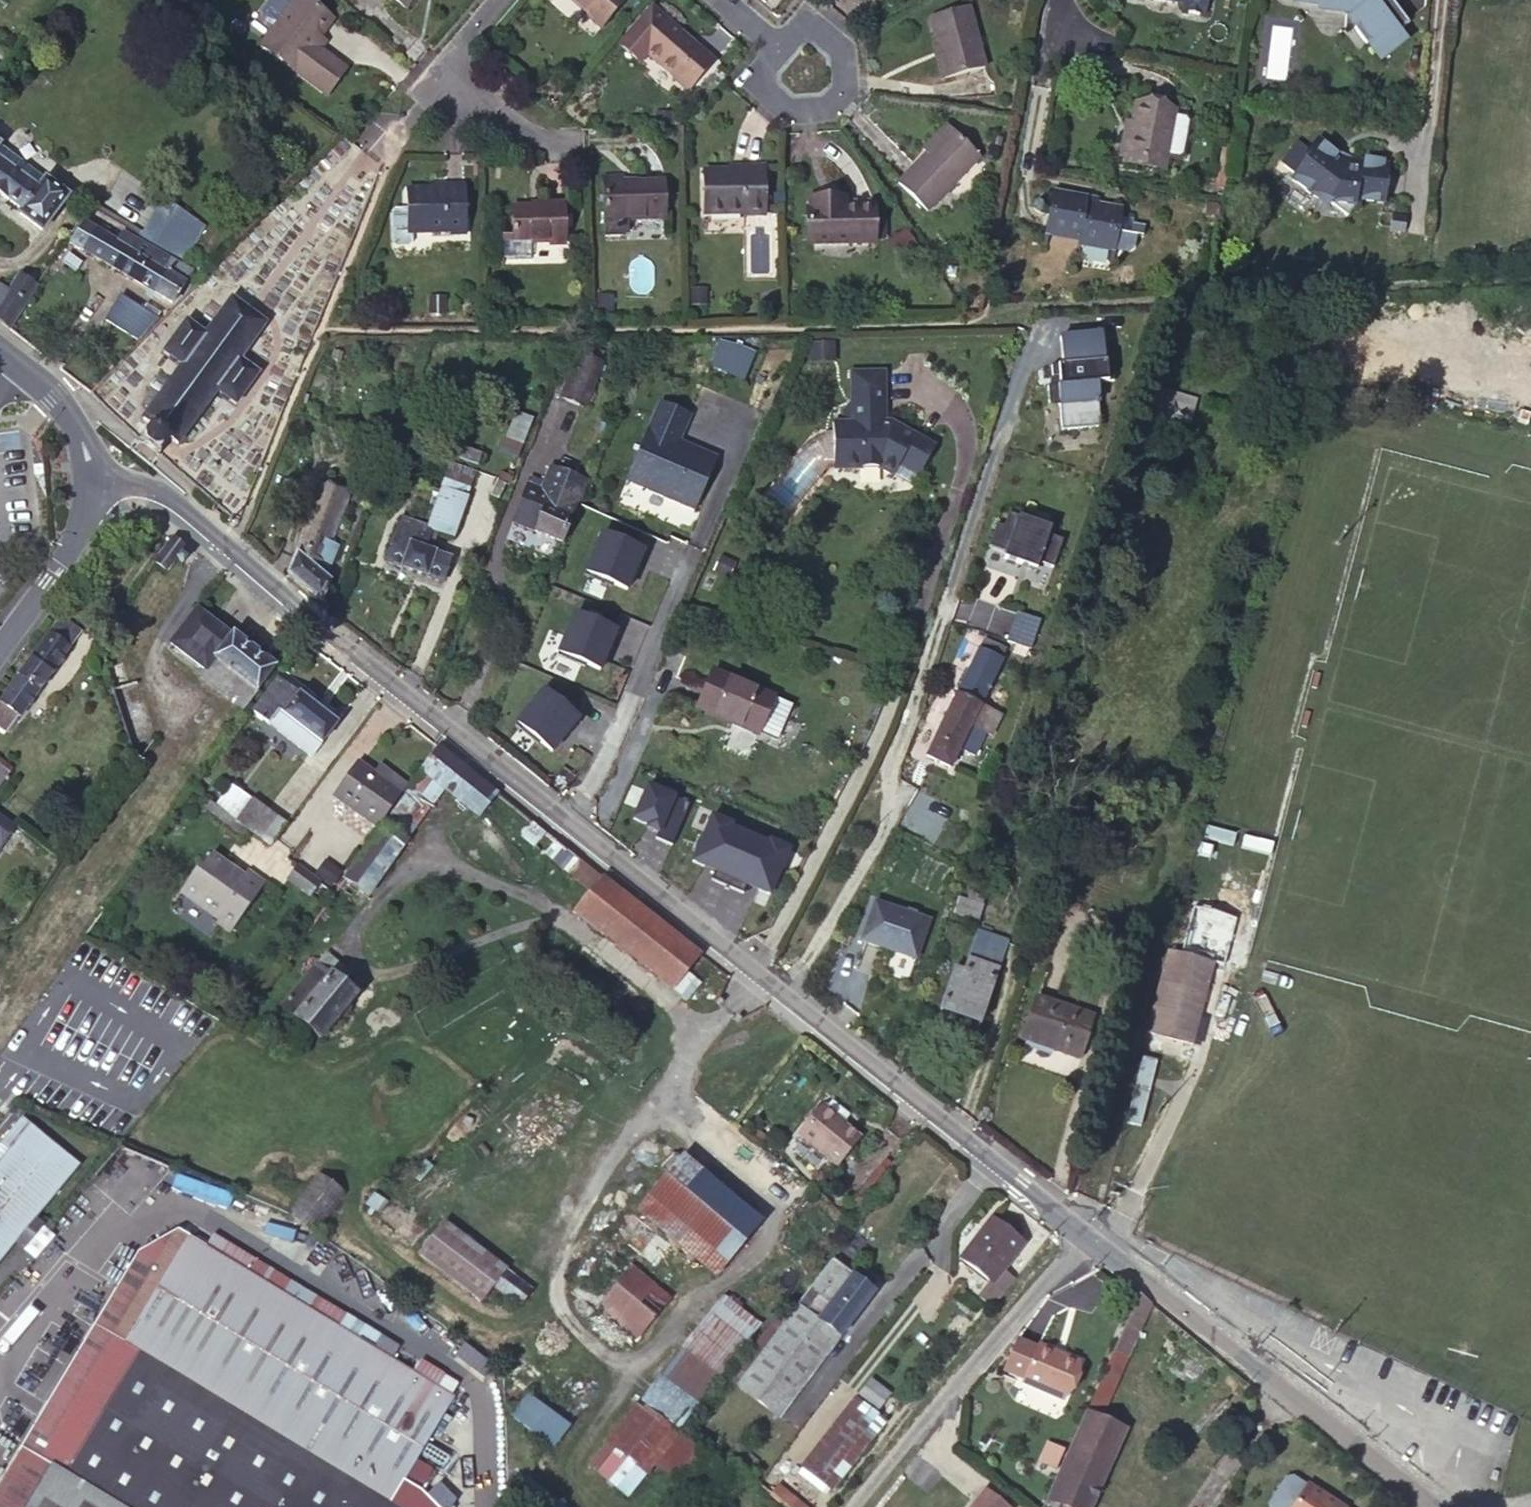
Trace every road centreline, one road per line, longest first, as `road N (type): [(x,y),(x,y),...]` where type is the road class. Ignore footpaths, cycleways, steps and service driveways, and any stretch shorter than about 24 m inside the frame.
road 1 (residential): [(94,483),(169,508),(984,1159),(1219,1337)]
road 2 (track): [(757,975),(727,1012),(701,1023),(533,900),(449,867),(422,868),(392,886),(359,919),(356,960),(375,974),(539,922)]
road 3 (track): [(579,1455),(703,1295),(745,1267),(769,1240),(776,1218),(761,1187),(707,1148),(665,1095)]
road 4 (track): [(639,1372),(602,1353),(568,1317),(558,1285),(627,1140),(656,1110),(701,1023)]
road 5 (residential): [(1438,1506),(1219,1337)]
road 6 (residential): [(0,651),(65,562),(94,483)]
road 7 (residential): [(767,36),(756,60),(761,86),(794,107),(819,102),(839,80),(832,38)]
road 8 (residential): [(94,483),(72,416),(0,353)]
road 9 (residential): [(570,138),(510,132),(437,73)]

